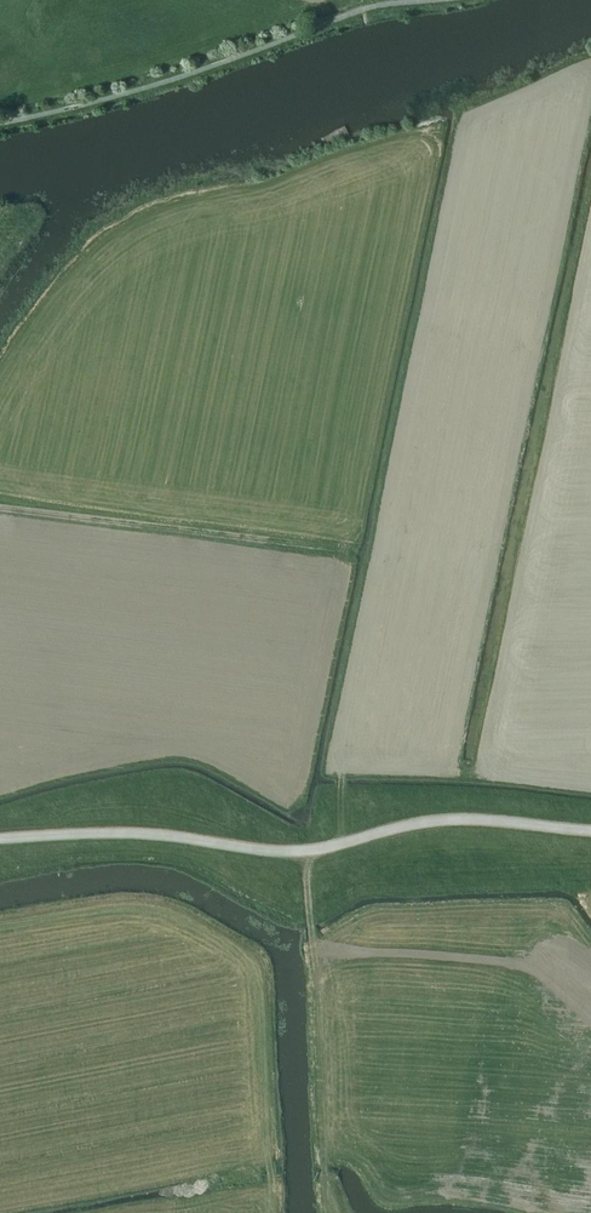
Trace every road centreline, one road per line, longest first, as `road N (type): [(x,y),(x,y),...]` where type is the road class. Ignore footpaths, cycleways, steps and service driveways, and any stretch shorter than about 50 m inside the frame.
road 1 (unclassified): [(590,831),(455,818),(292,850),(146,833),(0,835)]

